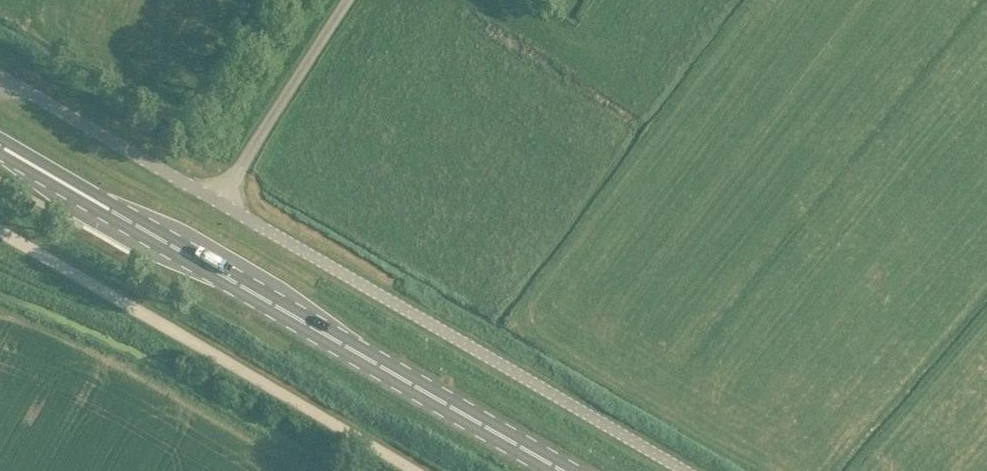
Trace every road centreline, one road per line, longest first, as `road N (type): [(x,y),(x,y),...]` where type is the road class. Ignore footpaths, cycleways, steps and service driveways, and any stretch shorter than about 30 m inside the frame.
road 1 (unclassified): [(691,470),(0,74)]
road 2 (secondary): [(567,470),(0,143)]
road 3 (unclassified): [(416,470),(0,229)]

